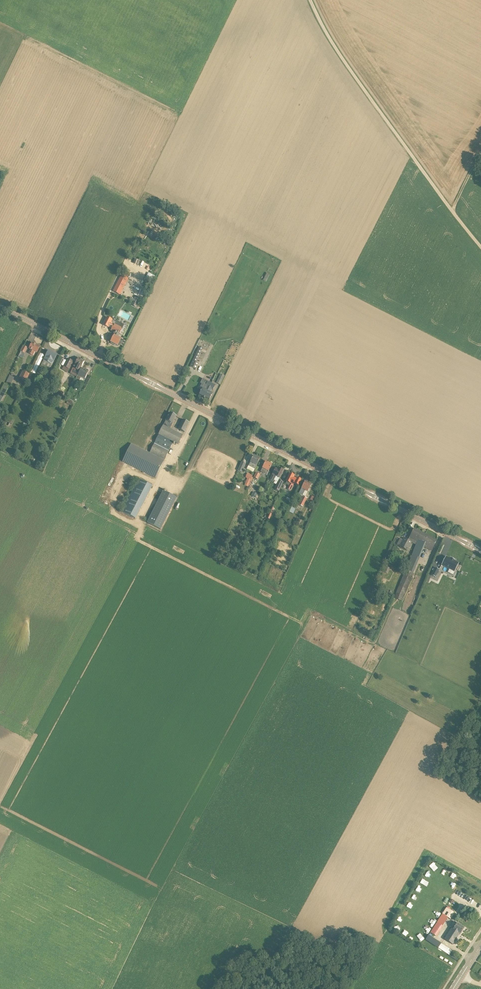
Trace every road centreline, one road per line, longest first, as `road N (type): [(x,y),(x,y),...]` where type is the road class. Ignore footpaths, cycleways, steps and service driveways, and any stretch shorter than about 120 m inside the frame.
road 1 (tertiary): [(480,550),(0,306)]
road 2 (track): [(309,0),(480,244)]

